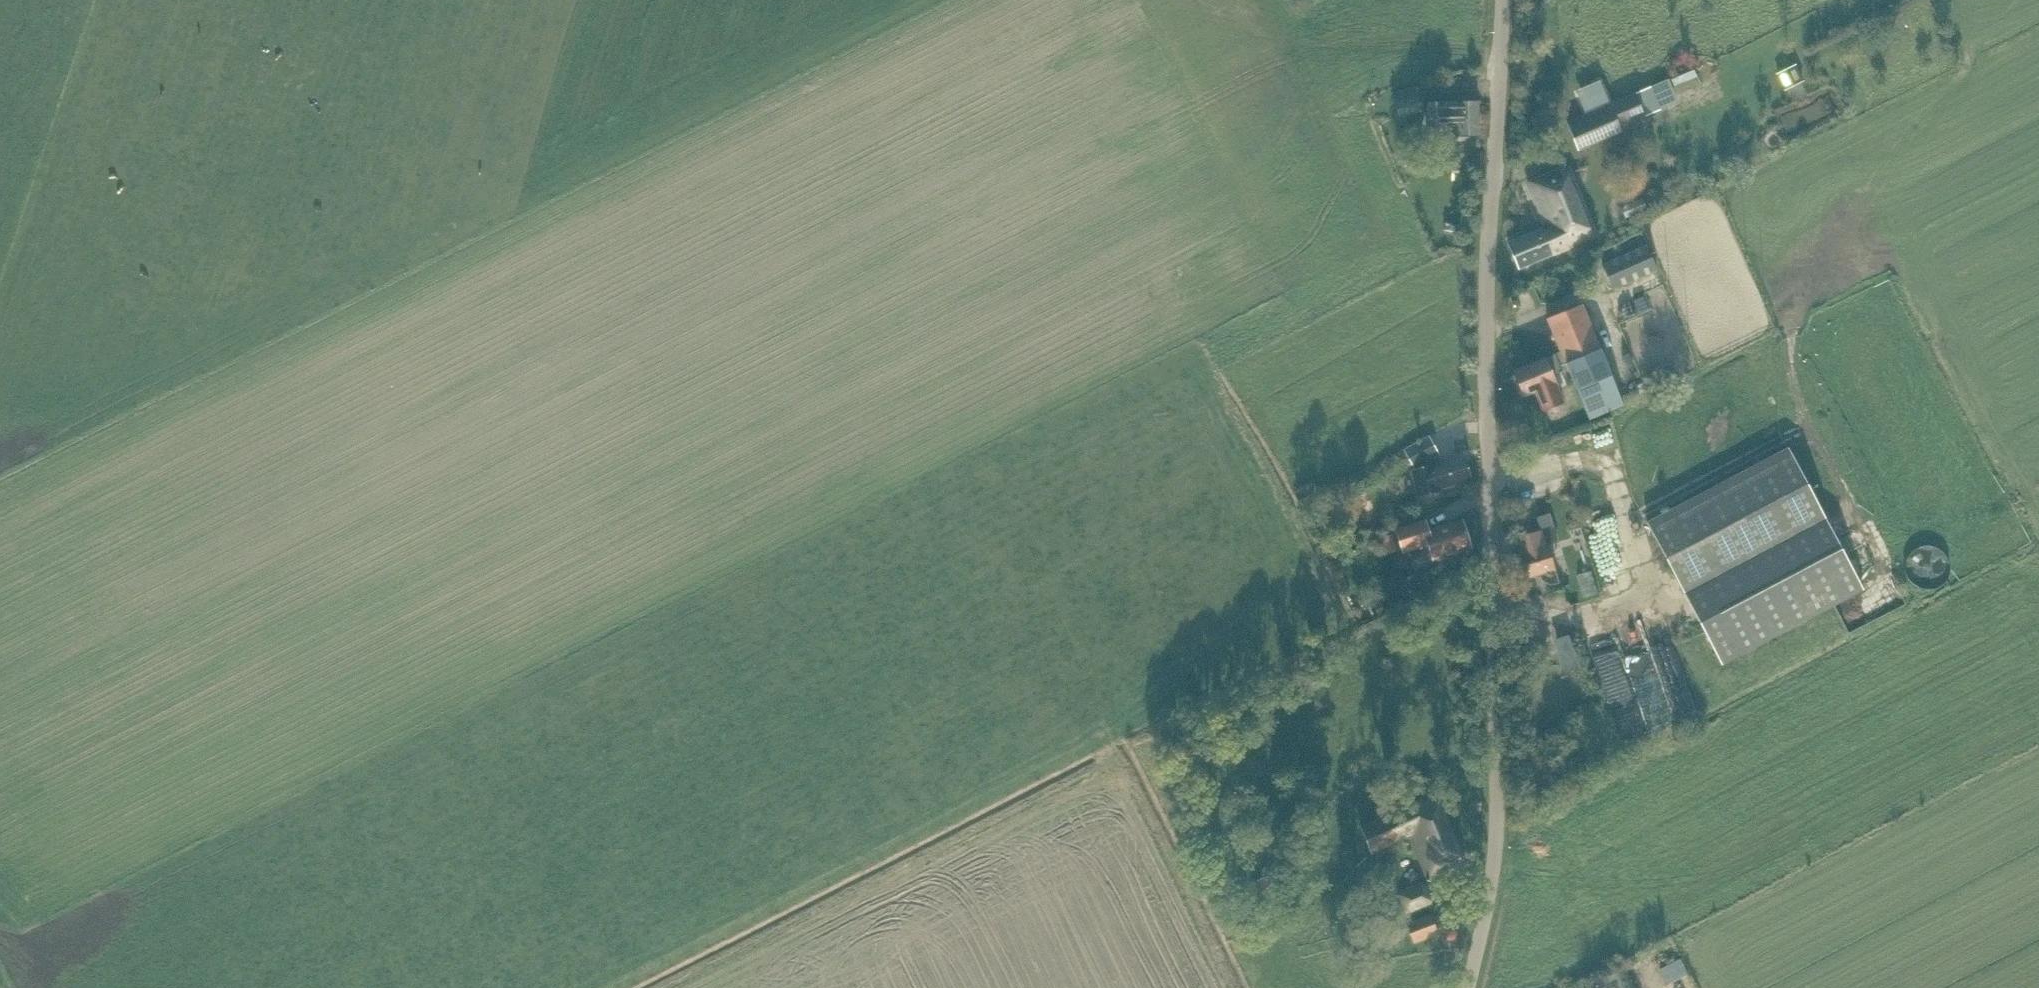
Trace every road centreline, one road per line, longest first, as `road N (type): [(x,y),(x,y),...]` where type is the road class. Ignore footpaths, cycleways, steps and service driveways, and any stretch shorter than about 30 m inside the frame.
road 1 (unclassified): [(1468,987),(1495,842),(1486,297),(1502,0)]

